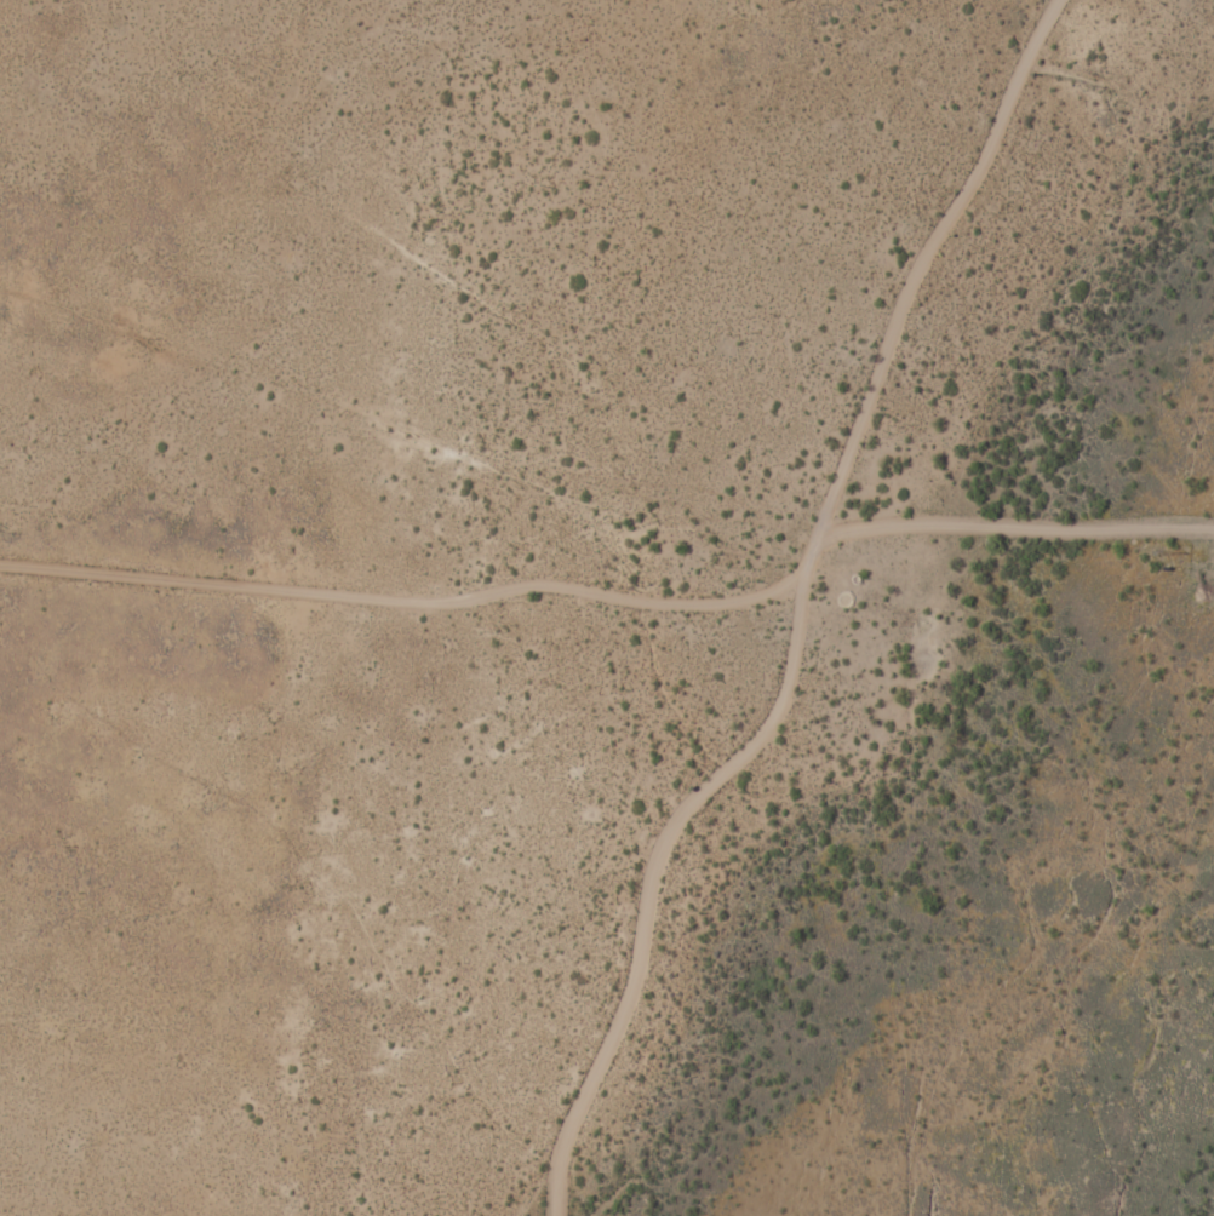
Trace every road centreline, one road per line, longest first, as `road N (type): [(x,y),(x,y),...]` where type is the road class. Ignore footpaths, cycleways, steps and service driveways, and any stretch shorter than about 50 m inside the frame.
road 1 (track): [(545,1215),(556,1147),(623,996),(668,826),(711,768),(780,711),(812,541),(903,291),(1043,0)]
road 2 (track): [(807,581),(723,603),(643,601),(548,583),(443,603),(0,565)]
road 3 (track): [(1213,523),(928,526),(812,541)]

